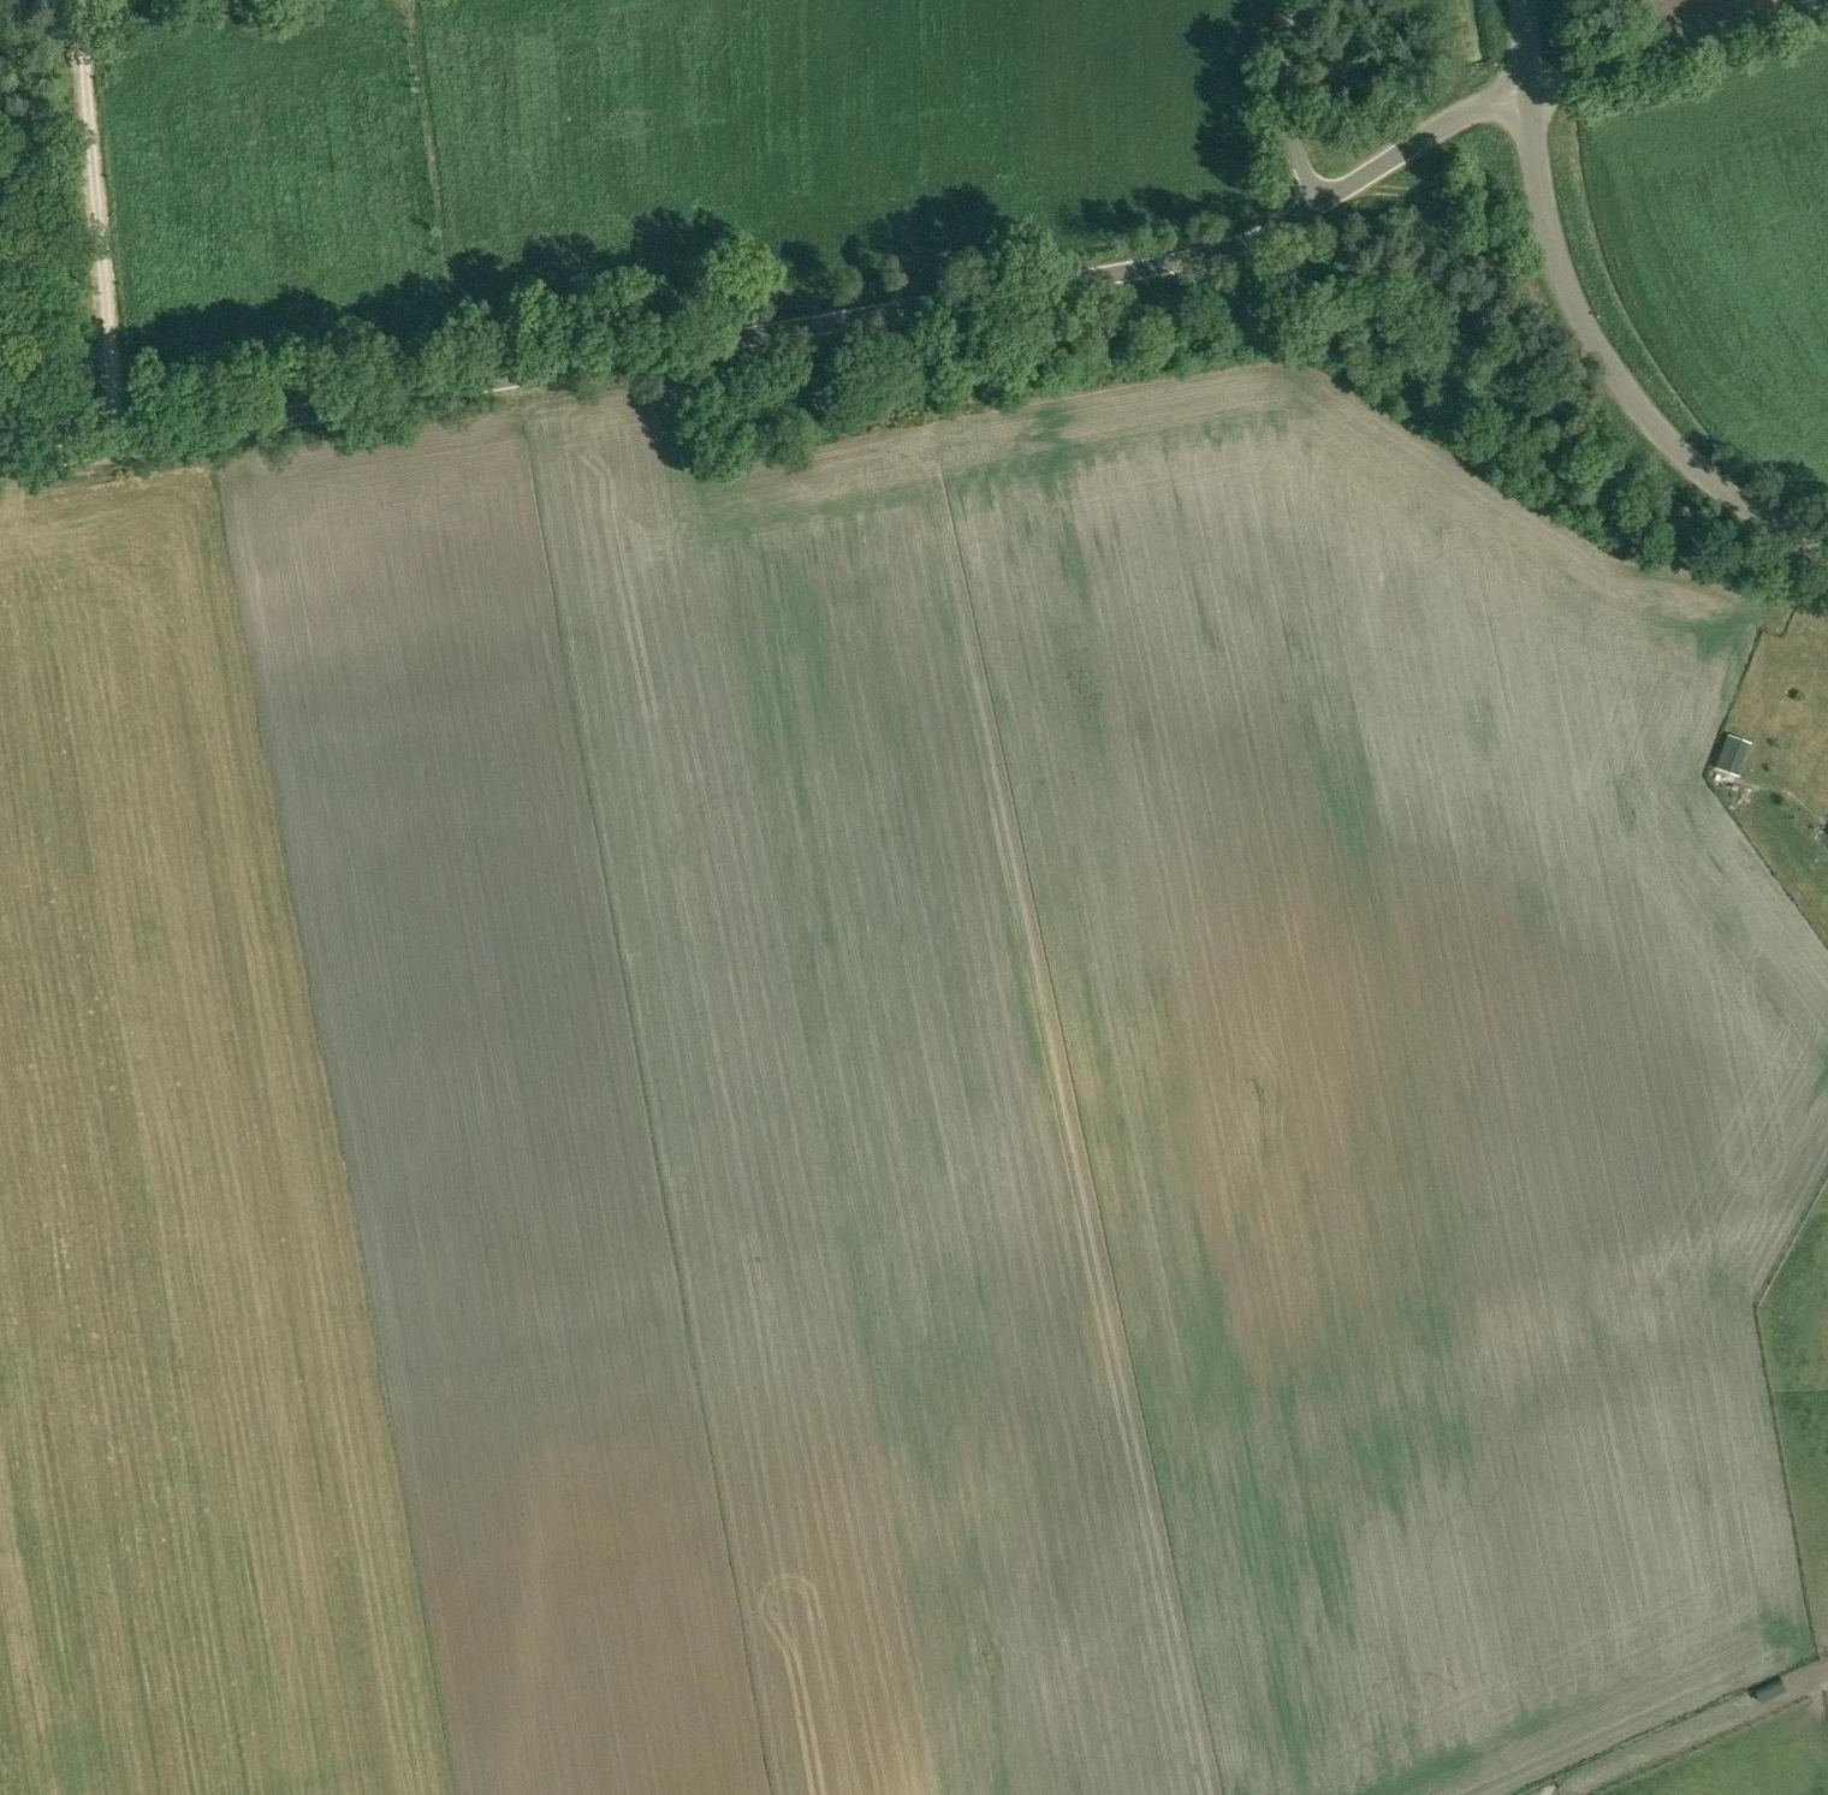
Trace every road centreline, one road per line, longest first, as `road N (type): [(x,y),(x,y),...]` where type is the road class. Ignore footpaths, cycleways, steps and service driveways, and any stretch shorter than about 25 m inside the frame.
road 1 (unclassified): [(0,472),(1173,271),(1300,218)]
road 2 (unclassified): [(1827,554),(1705,480),(1600,350),(1557,245),(1531,95)]
road 3 (unclassified): [(1531,95),(1827,17)]
road 4 (unclassified): [(1300,218),(1480,109),(1531,95)]
road 5 (unclassified): [(1300,218),(1289,0)]

